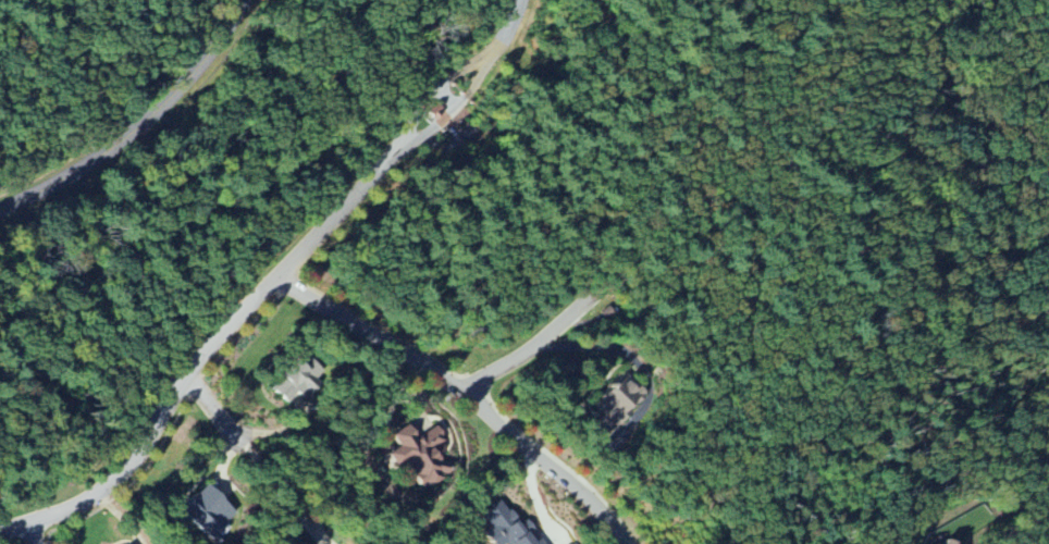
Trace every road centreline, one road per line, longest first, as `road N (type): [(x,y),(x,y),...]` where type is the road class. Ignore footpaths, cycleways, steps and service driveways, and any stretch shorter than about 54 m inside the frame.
road 1 (residential): [(0,535),(110,486),(137,460),(177,390),(407,145)]
road 2 (residential): [(283,279),(466,394),(560,471),(627,543)]
road 3 (secondary): [(0,213),(131,138),(180,92),(247,0)]

